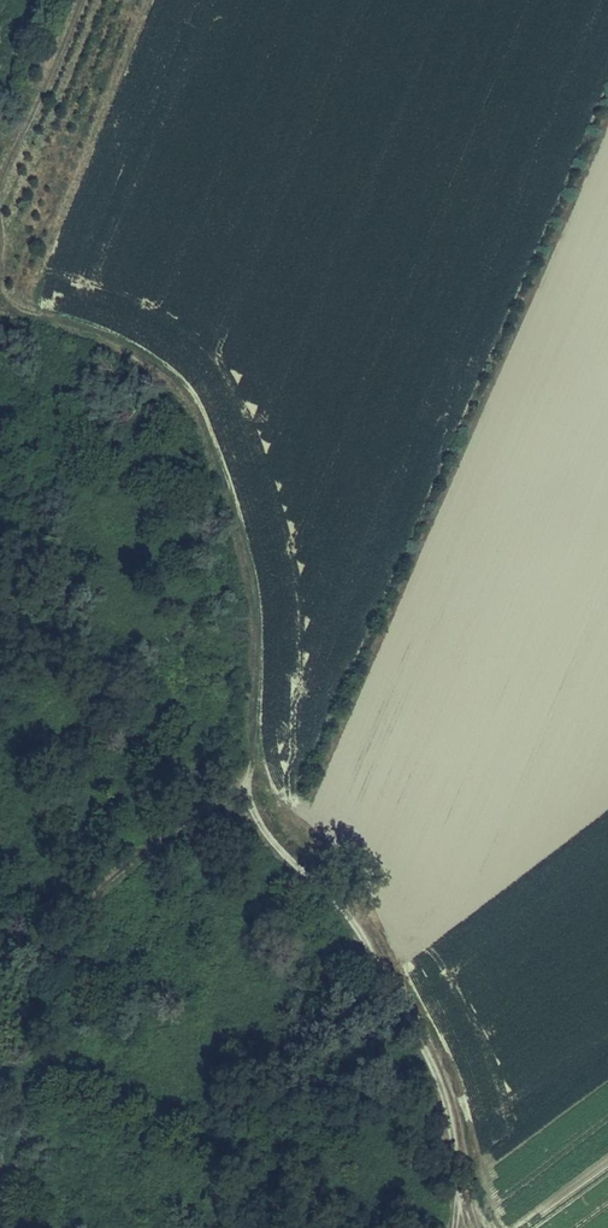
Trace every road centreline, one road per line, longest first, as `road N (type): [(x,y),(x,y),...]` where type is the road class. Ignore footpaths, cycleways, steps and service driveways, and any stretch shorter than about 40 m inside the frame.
road 1 (track): [(247,794),(256,584),(213,442),(173,379),(148,357),(103,329),(0,299)]
road 2 (track): [(452,1227),(457,1203),(442,1093),(354,926),(273,843),(247,794)]
road 3 (track): [(247,794),(201,810),(125,869),(94,904),(68,953),(55,960),(0,945)]
road 4 (track): [(0,182),(80,0)]

